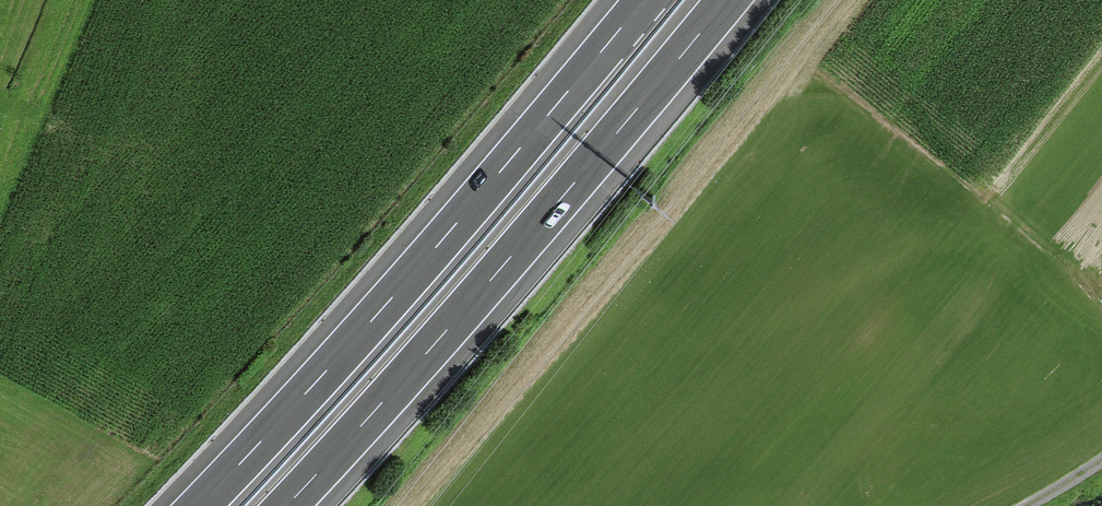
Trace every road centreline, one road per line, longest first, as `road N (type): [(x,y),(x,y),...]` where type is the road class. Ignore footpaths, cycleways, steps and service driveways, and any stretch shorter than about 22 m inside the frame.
road 1 (motorway): [(640,0),(413,271),(193,505)]
road 2 (motorway): [(278,505),(465,304),(723,0)]

